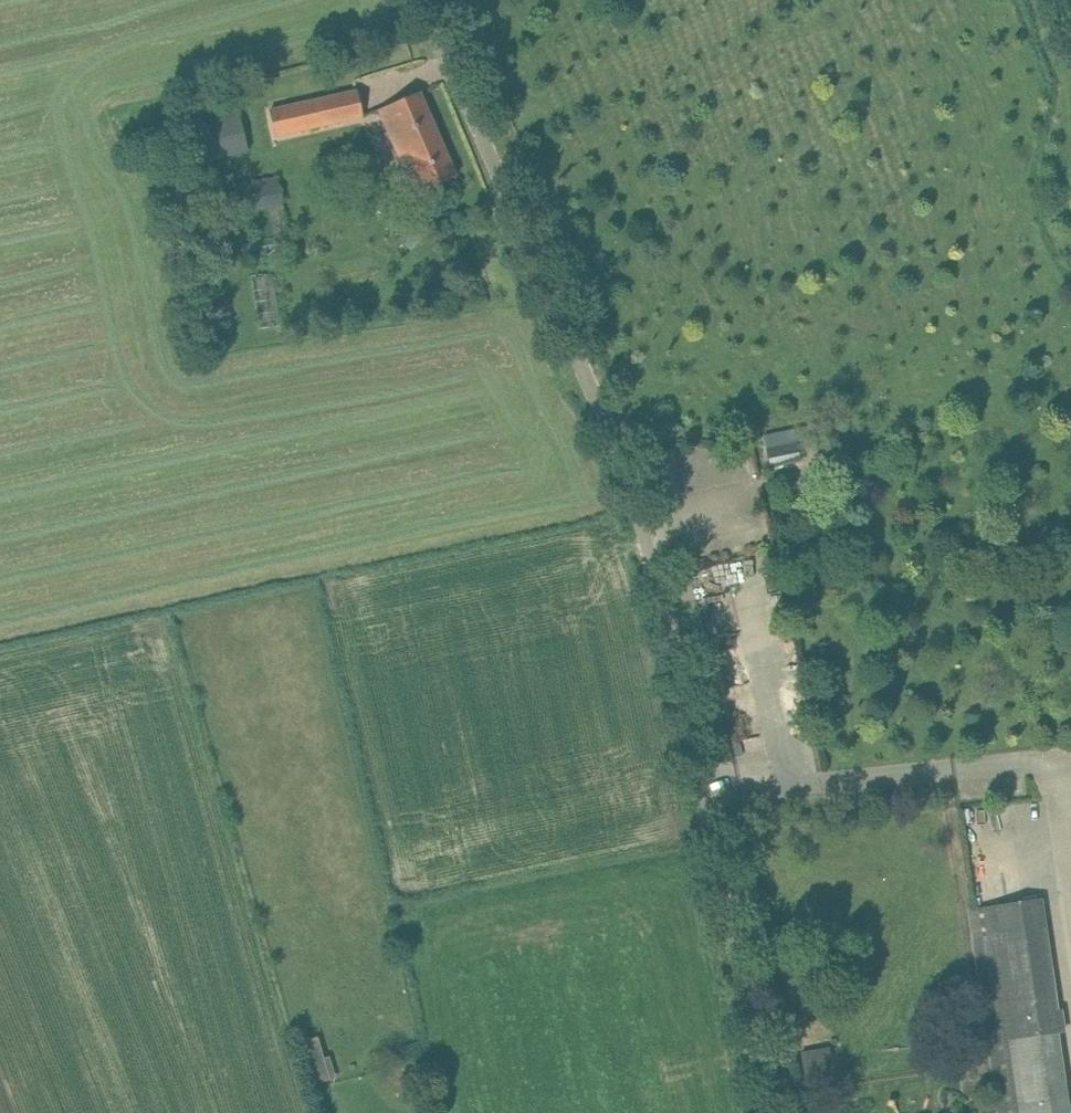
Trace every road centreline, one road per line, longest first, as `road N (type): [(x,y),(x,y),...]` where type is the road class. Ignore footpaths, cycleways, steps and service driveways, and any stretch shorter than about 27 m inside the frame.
road 1 (unclassified): [(773,1112),(709,792),(640,523),(425,0)]

